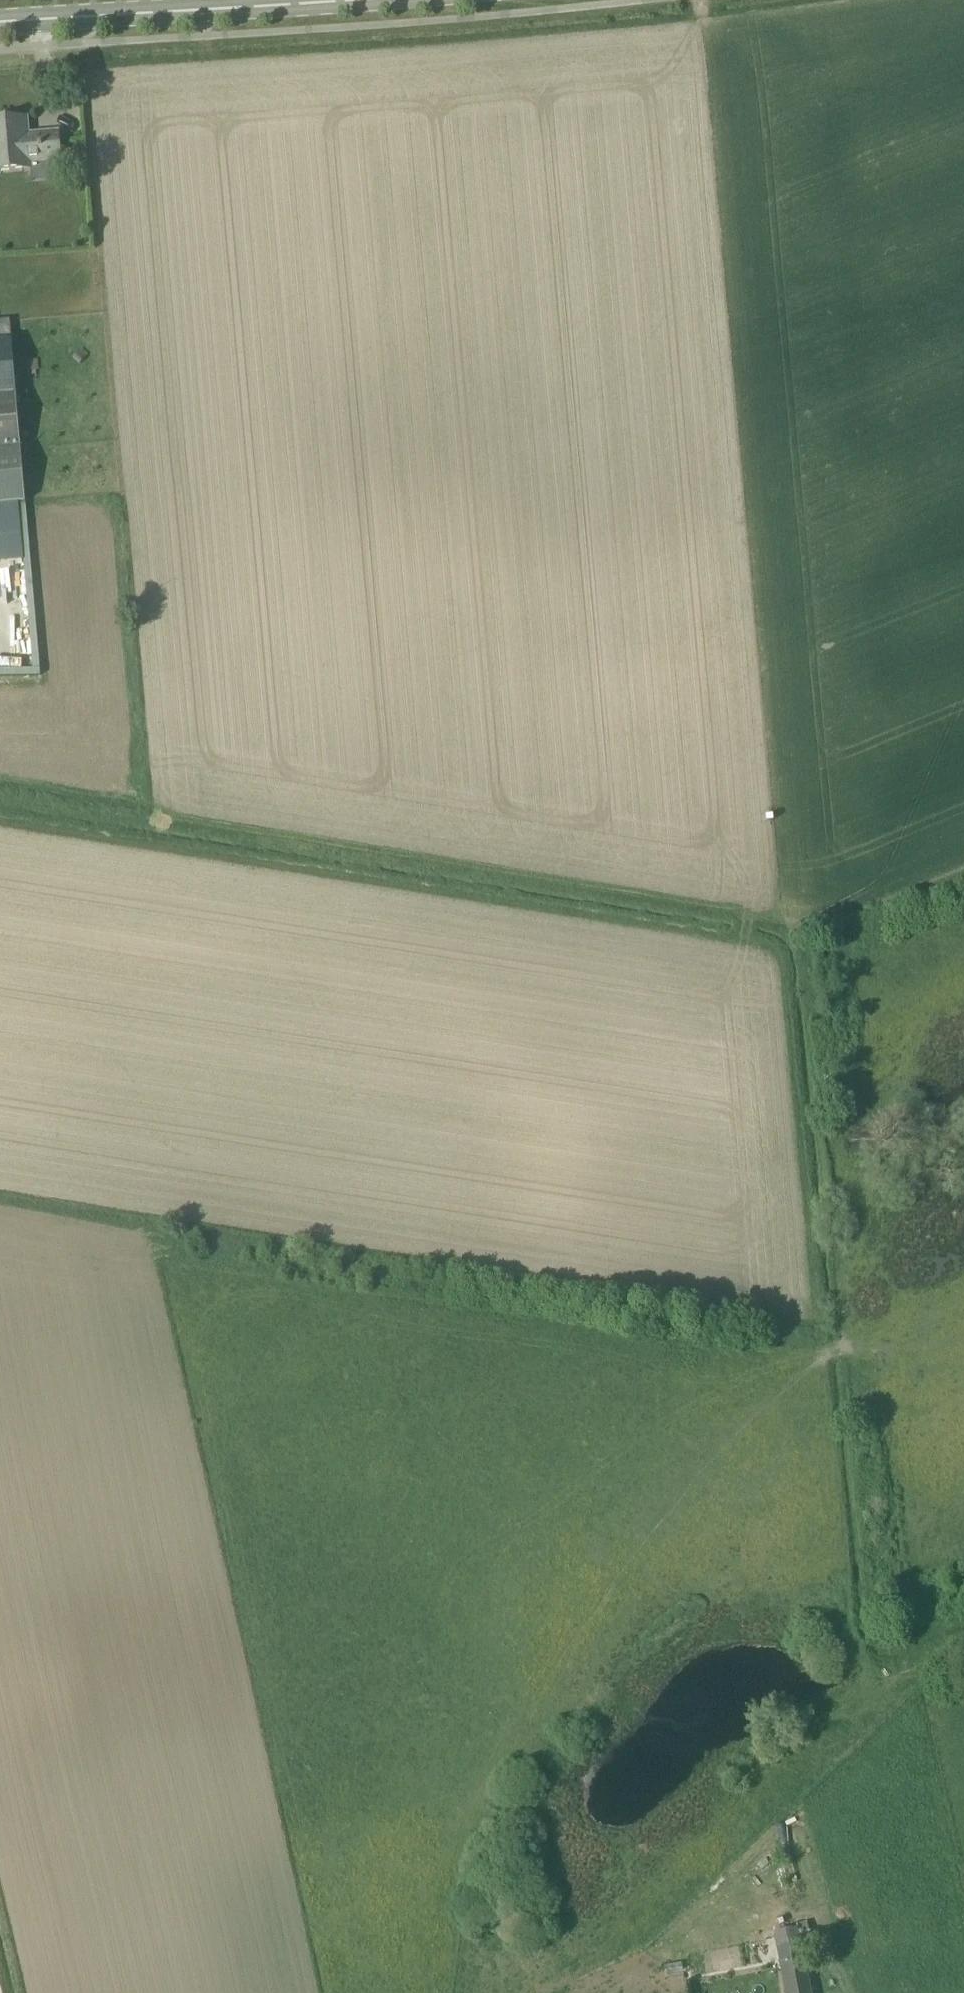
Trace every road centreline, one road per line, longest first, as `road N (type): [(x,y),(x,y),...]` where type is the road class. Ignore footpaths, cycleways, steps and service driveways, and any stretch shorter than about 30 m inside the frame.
road 1 (secondary): [(0,22),(335,0)]

